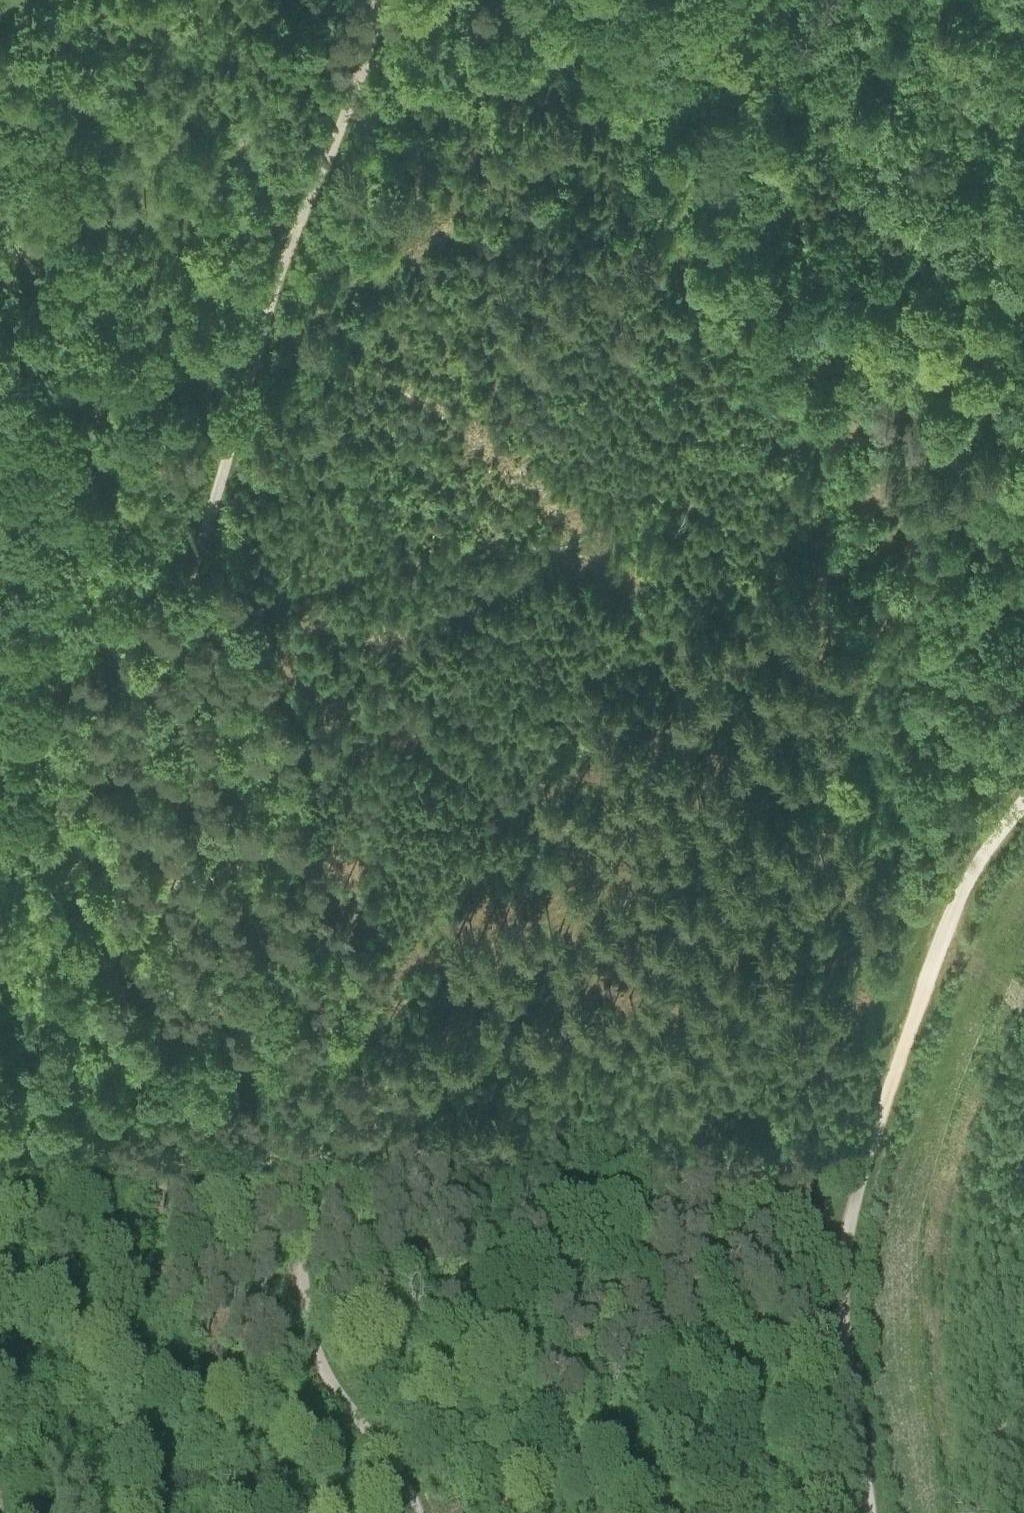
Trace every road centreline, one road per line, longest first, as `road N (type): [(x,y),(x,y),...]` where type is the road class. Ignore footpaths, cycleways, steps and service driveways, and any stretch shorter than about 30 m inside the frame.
road 1 (track): [(378,0),(365,55),(286,252),(189,575),(159,736),(172,760),(237,824),(250,861),(257,1029),(309,1329),(324,1372),(417,1512)]
road 2 (track): [(1023,803),(982,852),(960,895),(852,1217),(843,1337),(868,1512)]

